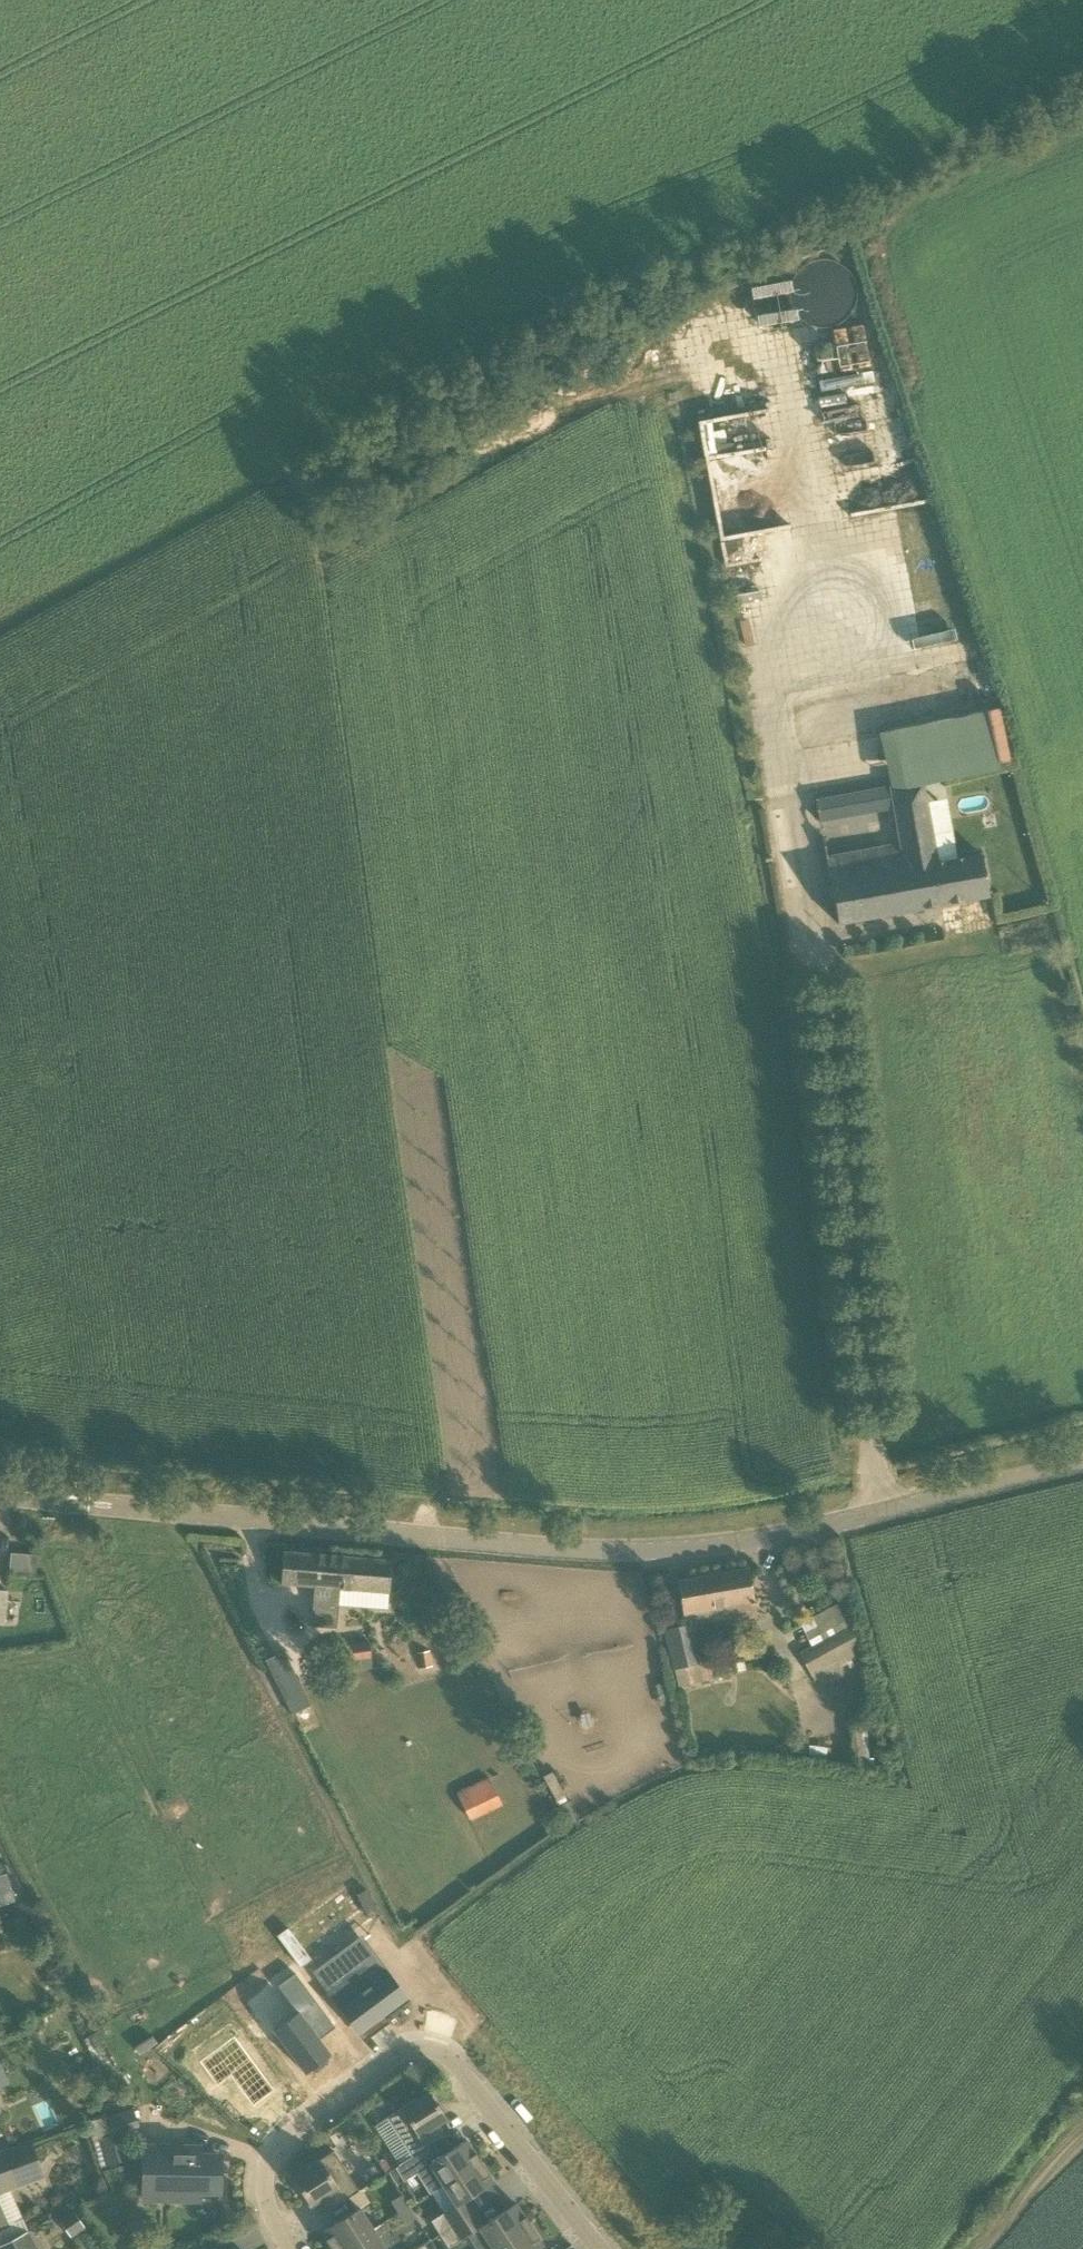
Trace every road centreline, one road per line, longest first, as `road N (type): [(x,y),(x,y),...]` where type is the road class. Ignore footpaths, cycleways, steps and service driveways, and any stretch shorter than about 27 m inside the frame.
road 1 (tertiary): [(75,1499),(584,1553),(716,1548),(1082,1460)]
road 2 (residential): [(597,2248),(436,2045),(412,2044),(302,2129),(264,2177),(288,2248)]
road 3 (track): [(88,0),(90,90),(110,143),(183,296),(287,482)]

